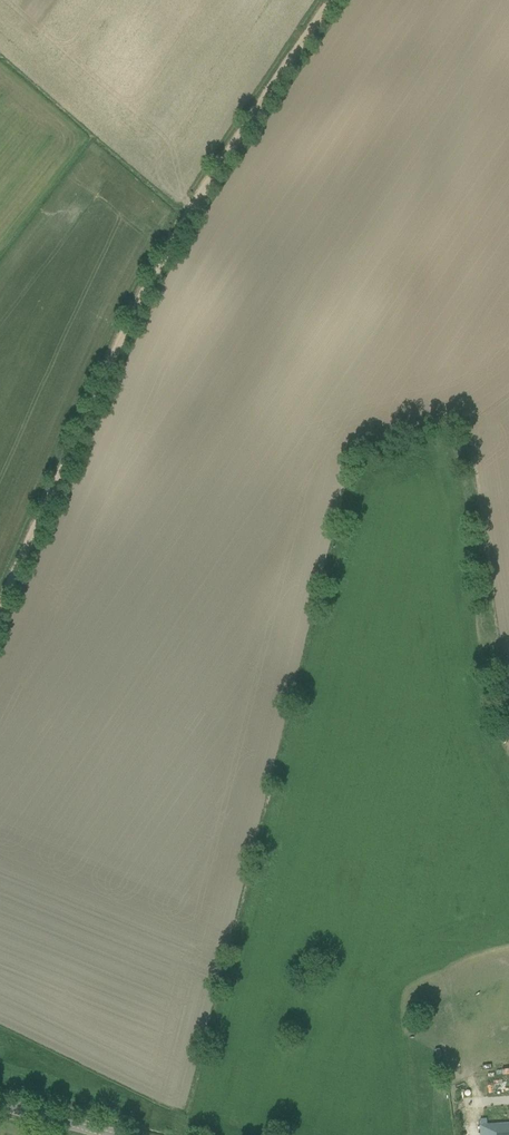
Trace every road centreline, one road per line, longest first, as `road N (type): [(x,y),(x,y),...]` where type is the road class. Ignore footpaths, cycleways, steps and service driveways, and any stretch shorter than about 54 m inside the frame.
road 1 (track): [(332,0),(150,278),(0,606)]

